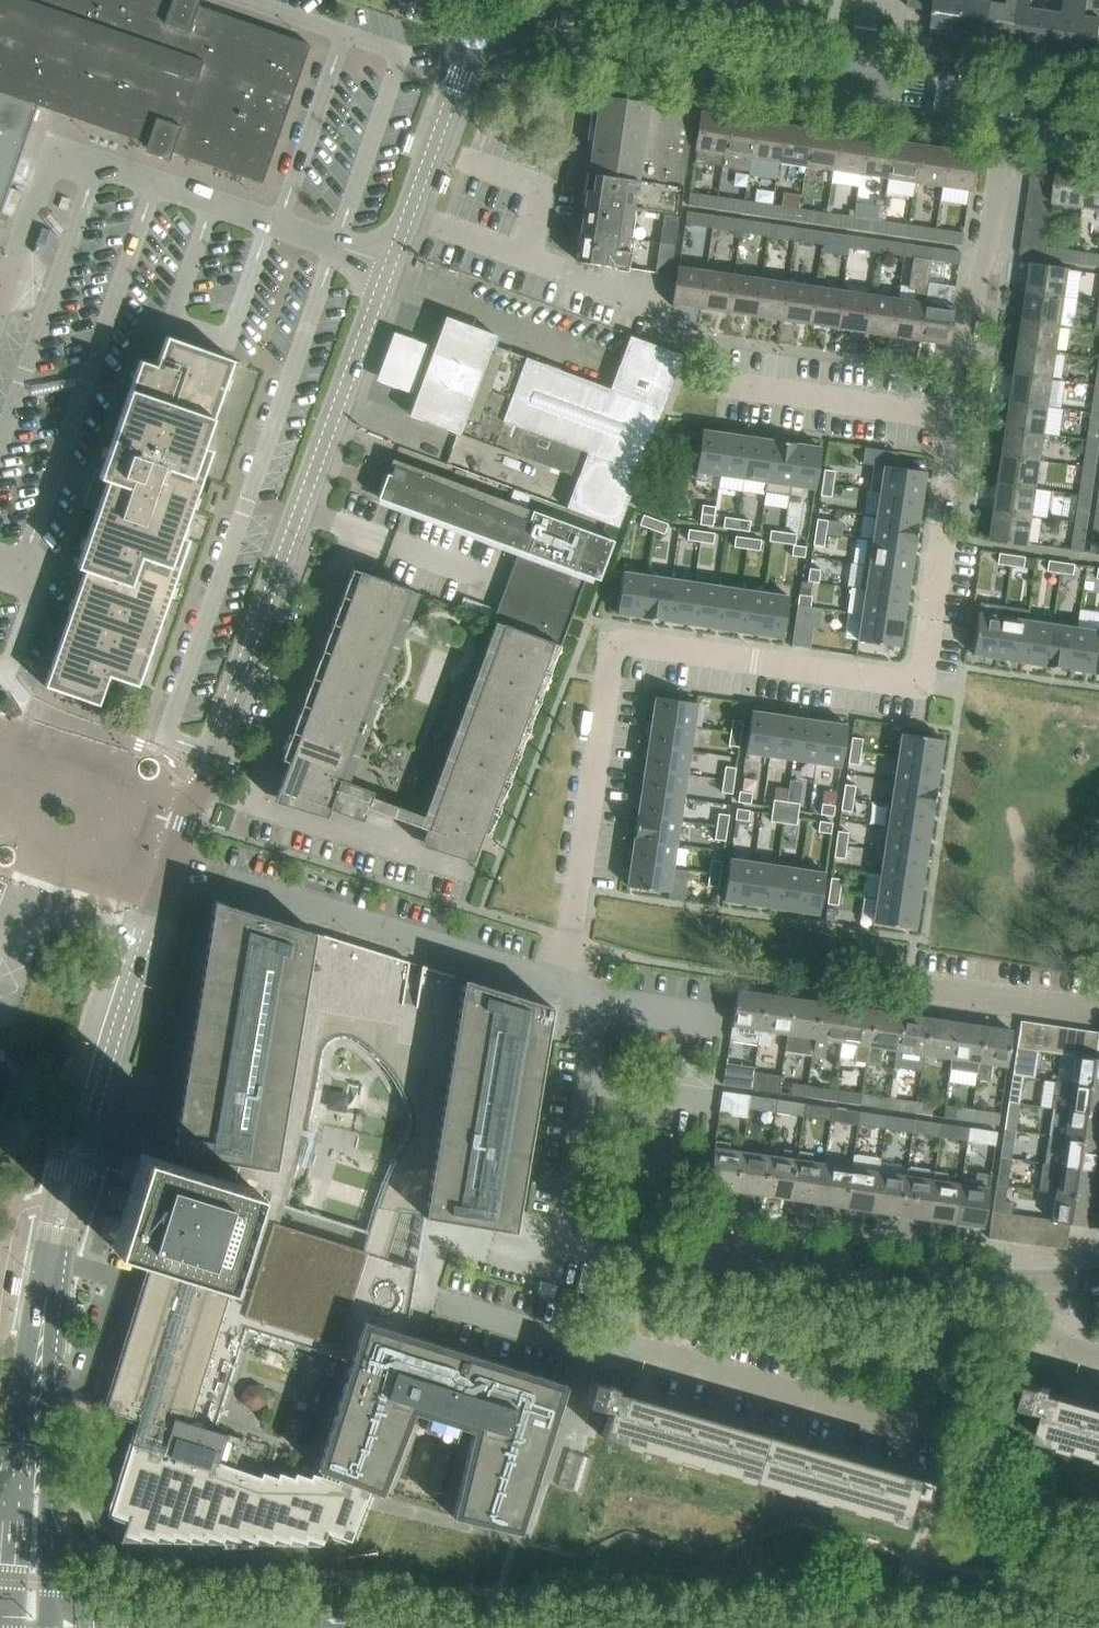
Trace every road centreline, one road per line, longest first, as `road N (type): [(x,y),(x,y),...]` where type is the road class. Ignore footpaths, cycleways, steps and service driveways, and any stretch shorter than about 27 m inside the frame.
road 1 (residential): [(959,419),(914,681),(617,646),(556,982)]
road 2 (residential): [(173,856),(469,23)]
road 3 (residential): [(54,1254),(86,1105),(173,856)]
road 4 (residential): [(556,982),(173,856)]
road 5 (residential): [(54,1254),(34,1304),(24,1389),(11,1627)]
road 6 (residential): [(49,1627),(54,1254)]
road 7 (residential): [(638,1270),(564,1234),(603,998),(556,982)]
road 8 (unclassified): [(949,1443),(616,1350)]
road 9 (unclassified): [(976,1290),(770,1295),(638,1270)]
road 10 (residential): [(959,419),(1005,108)]
road 11 (residential): [(856,85),(575,38)]
road 12 (residential): [(714,384),(959,419)]
road 13 (residential): [(1098,1009),(908,982)]
road 14 (unclassified): [(616,1350),(438,1302)]
road 15 (residential): [(1005,108),(856,85)]

